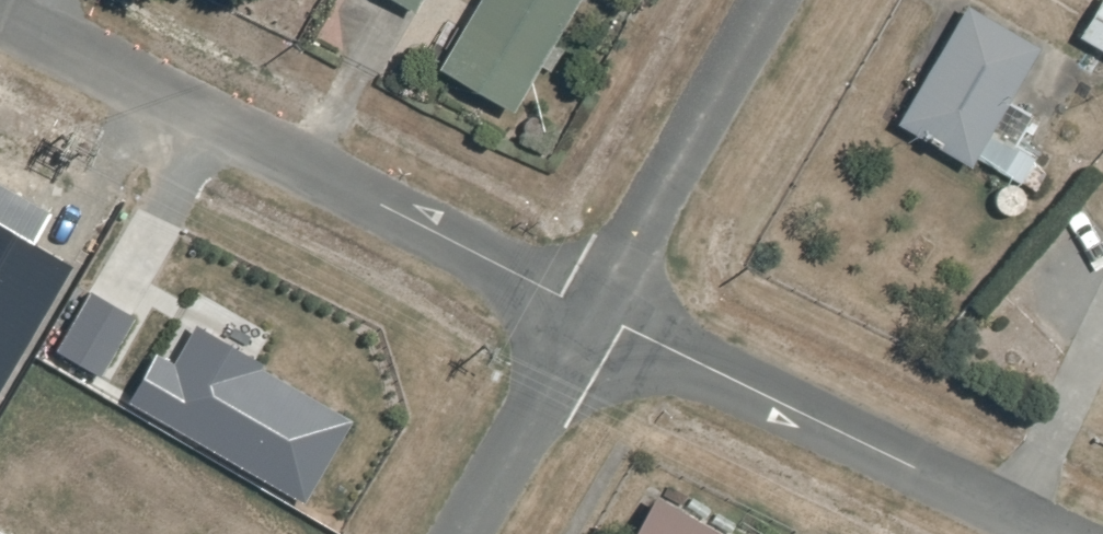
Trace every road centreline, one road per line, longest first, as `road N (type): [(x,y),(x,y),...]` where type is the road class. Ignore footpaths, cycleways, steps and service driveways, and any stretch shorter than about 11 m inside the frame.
road 1 (residential): [(0,15),(594,313)]
road 2 (residential): [(594,313),(1047,533)]
road 3 (residential): [(776,0),(594,313)]
road 4 (residential): [(594,313),(466,533)]

